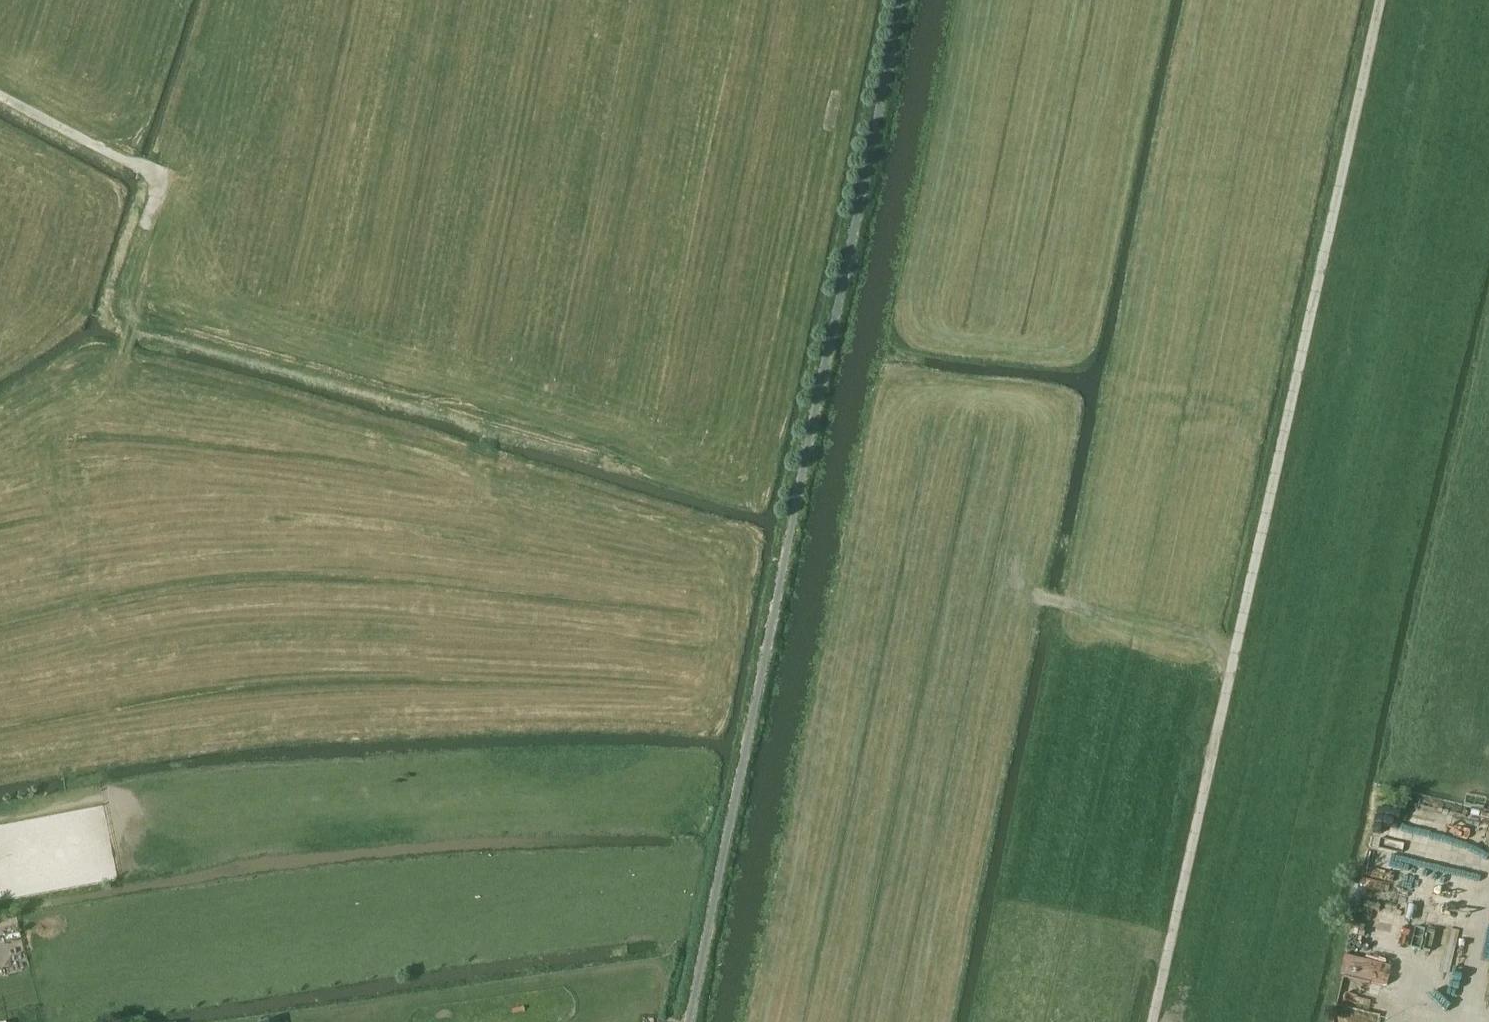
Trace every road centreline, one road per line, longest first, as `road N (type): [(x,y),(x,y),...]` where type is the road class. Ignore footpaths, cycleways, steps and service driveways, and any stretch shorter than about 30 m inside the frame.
road 1 (track): [(1159,1021),(1386,0)]
road 2 (track): [(626,444),(138,305),(146,245),(172,169),(0,79)]

